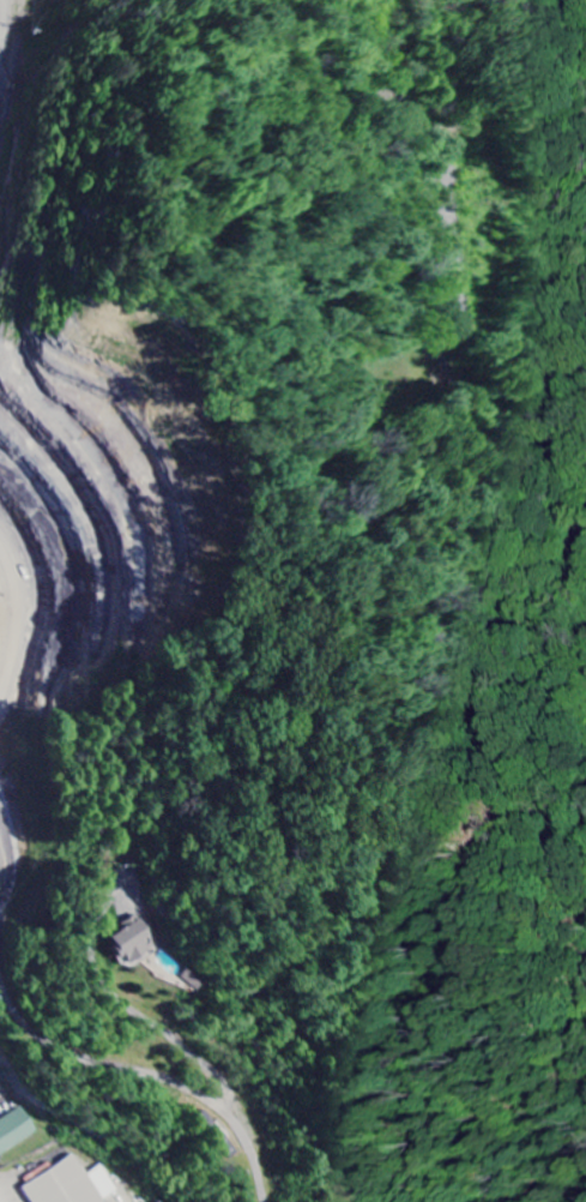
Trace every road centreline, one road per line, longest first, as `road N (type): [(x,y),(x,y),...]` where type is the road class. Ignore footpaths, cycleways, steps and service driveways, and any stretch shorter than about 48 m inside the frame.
road 1 (residential): [(315,0),(343,89),(422,160),(457,402),(557,483),(585,538)]
road 2 (residential): [(0,985),(14,1014),(46,1041),(163,1077),(224,1111),(247,1140),(265,1201)]

